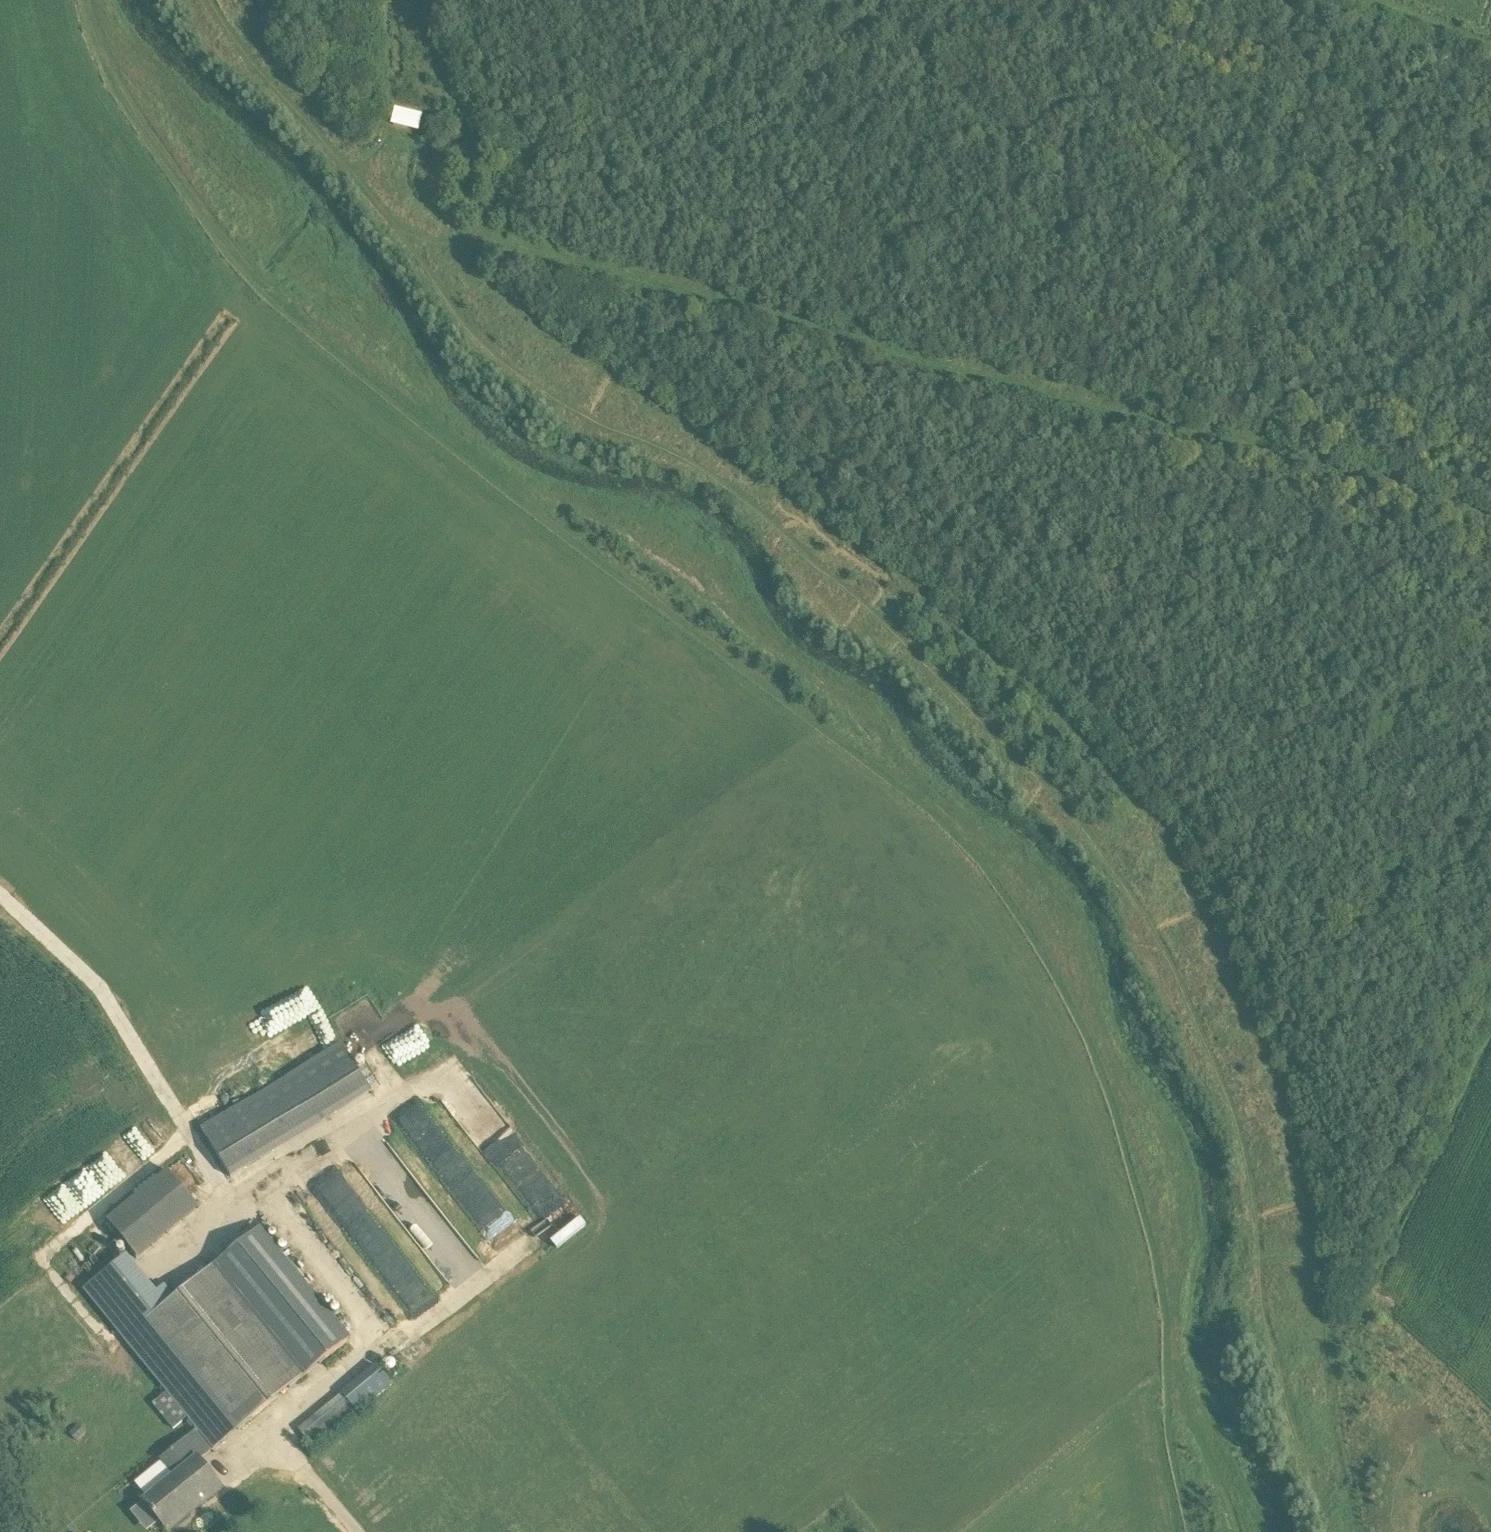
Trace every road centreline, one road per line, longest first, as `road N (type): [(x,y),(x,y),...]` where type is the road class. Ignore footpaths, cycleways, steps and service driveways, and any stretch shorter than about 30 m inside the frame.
road 1 (track): [(1490,523),(597,268),(392,228)]
road 2 (track): [(0,902),(108,998),(234,1210)]
road 3 (track): [(262,1190),(381,1340),(227,1461)]
road 4 (track): [(159,1266),(403,1098)]
road 5 (unclassified): [(362,1531),(275,1425)]
road 6 (track): [(1490,48),(1374,0)]

